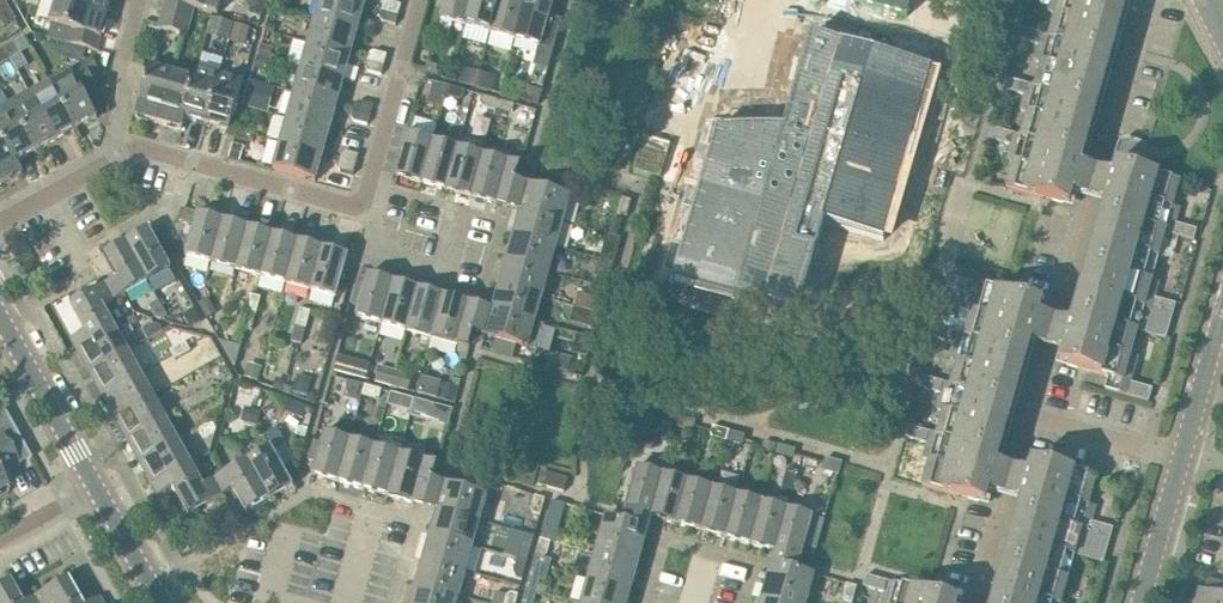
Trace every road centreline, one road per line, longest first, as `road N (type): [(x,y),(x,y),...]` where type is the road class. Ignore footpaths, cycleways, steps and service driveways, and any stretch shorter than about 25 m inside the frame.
road 1 (residential): [(1029,413),(1142,0)]
road 2 (residential): [(360,208),(144,148),(116,154)]
road 3 (residential): [(420,0),(360,208)]
road 4 (residential): [(975,602),(1029,413)]
road 5 (tertiary): [(95,484),(0,312)]
road 6 (residential): [(461,210),(446,270),(364,248),(371,222),(360,208)]
road 7 (residential): [(1181,456),(1029,413)]
road 8 (residential): [(116,154),(122,59),(140,0)]
road 9 (tertiary): [(1141,602),(1181,456)]
road 10 (tertiary): [(1181,456),(1222,314)]
road 11 (tertiary): [(165,602),(95,484)]

